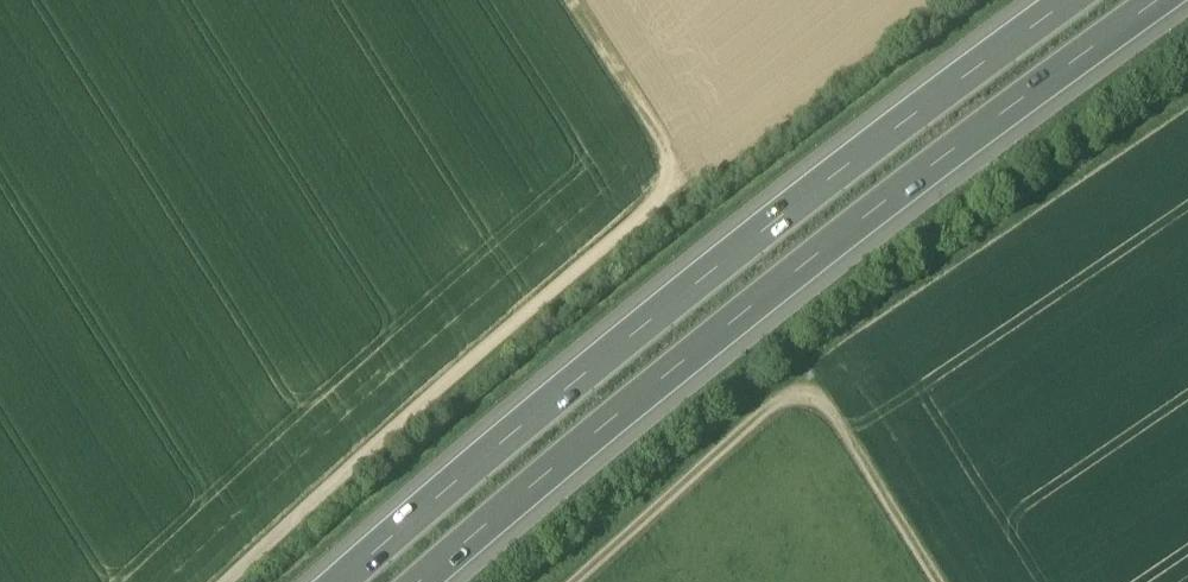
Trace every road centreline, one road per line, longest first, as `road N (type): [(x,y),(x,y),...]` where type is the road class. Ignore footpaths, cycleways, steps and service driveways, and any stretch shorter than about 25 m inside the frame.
road 1 (motorway): [(430,581),(711,346),(1174,0)]
road 2 (motorway): [(1081,0),(824,190),(346,581)]
road 3 (track): [(227,581),(680,179),(566,0)]
road 4 (track): [(581,581),(808,379),(936,581)]

